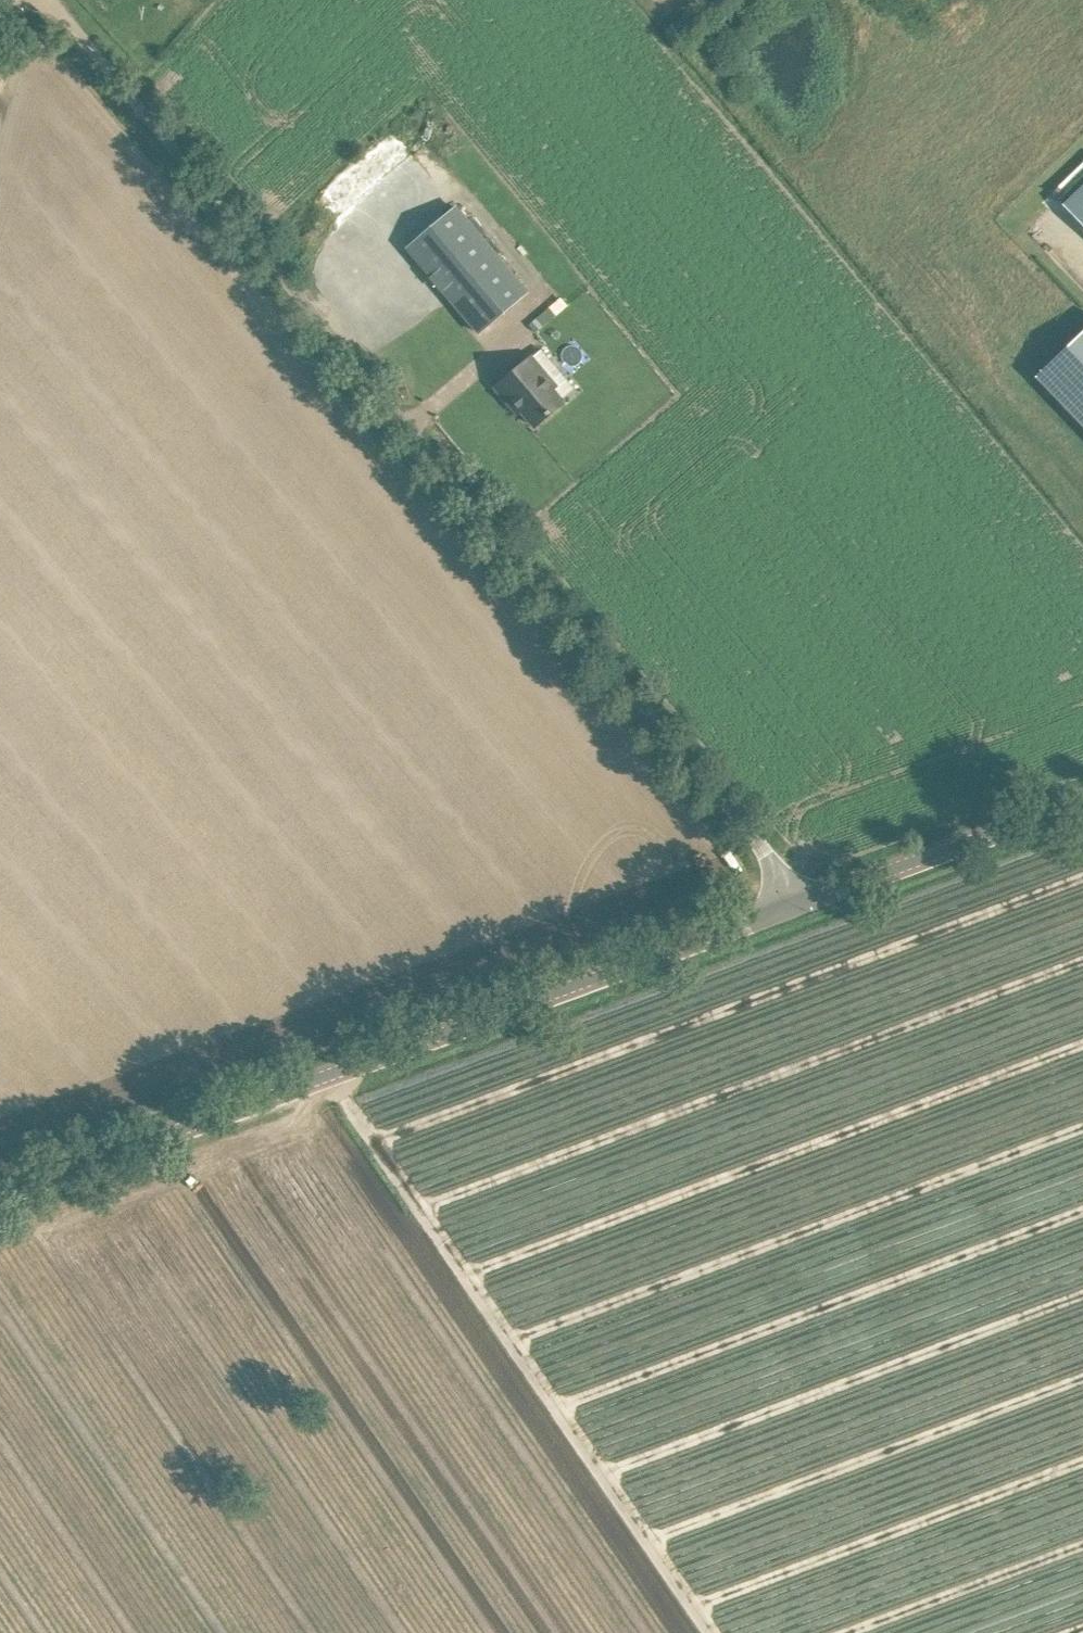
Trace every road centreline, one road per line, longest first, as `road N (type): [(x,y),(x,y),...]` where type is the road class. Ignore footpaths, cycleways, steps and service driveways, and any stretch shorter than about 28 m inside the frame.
road 1 (unclassified): [(819,897),(103,48)]
road 2 (tertiary): [(0,1195),(819,897)]
road 3 (tertiary): [(819,897),(1082,799)]

